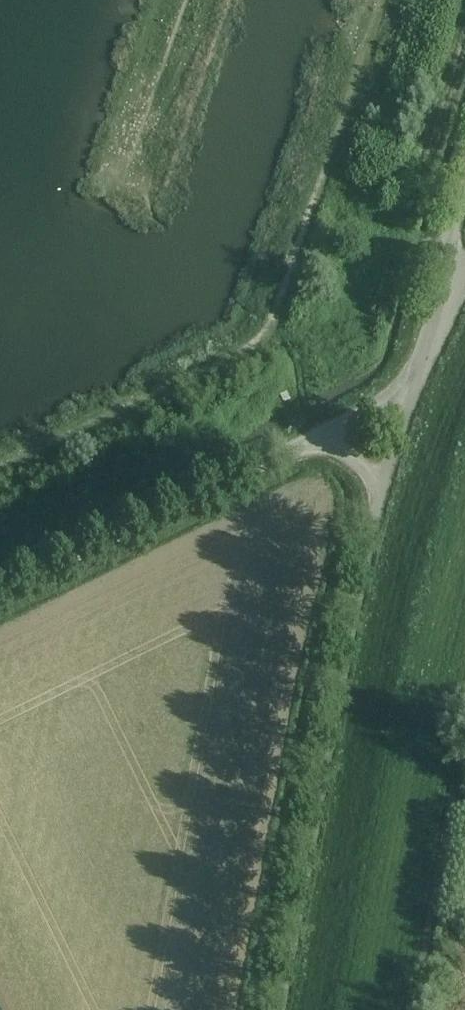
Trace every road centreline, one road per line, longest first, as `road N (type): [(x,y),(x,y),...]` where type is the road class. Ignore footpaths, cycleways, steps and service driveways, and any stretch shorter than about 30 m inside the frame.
road 1 (unclassified): [(281,1009),(383,499)]
road 2 (unclassified): [(0,591),(317,439)]
road 3 (unclassified): [(423,351),(464,194)]

